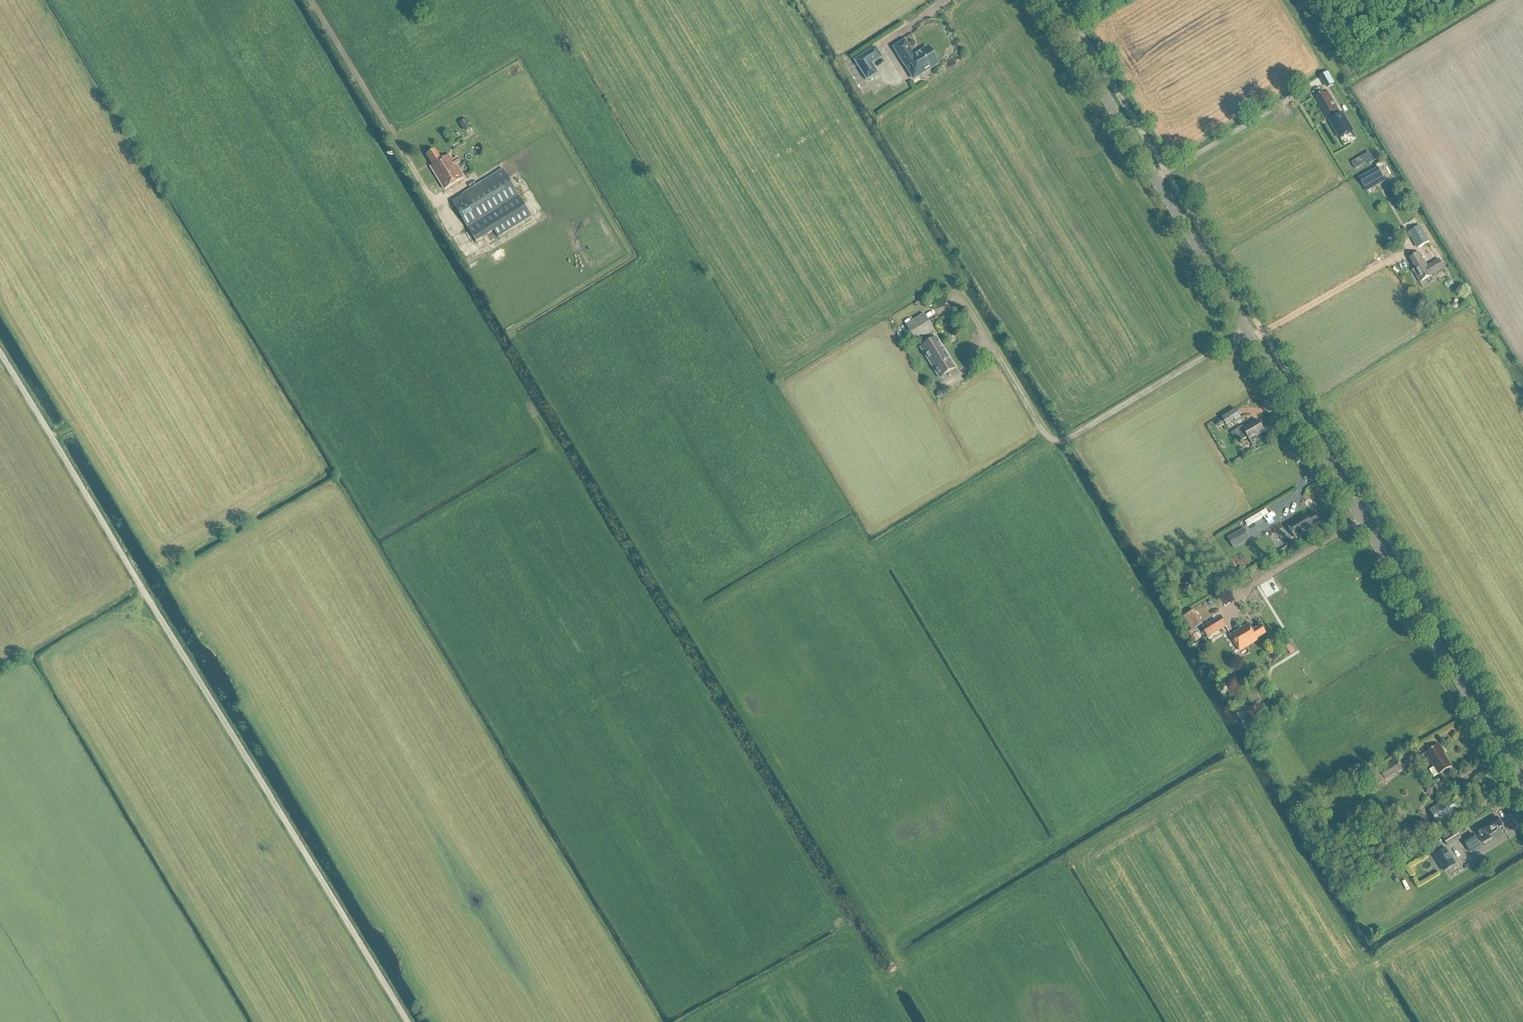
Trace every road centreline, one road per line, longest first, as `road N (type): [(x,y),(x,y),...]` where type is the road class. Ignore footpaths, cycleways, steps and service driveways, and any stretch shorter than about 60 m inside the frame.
road 1 (tertiary): [(1522,789),(1044,0)]
road 2 (track): [(0,353),(405,1021)]
road 3 (track): [(1250,335),(1057,441),(981,345)]
road 4 (track): [(437,204),(310,0)]
road 5 (track): [(1250,335),(1410,249)]
road 6 (track): [(1362,523),(1254,582),(1231,619)]

